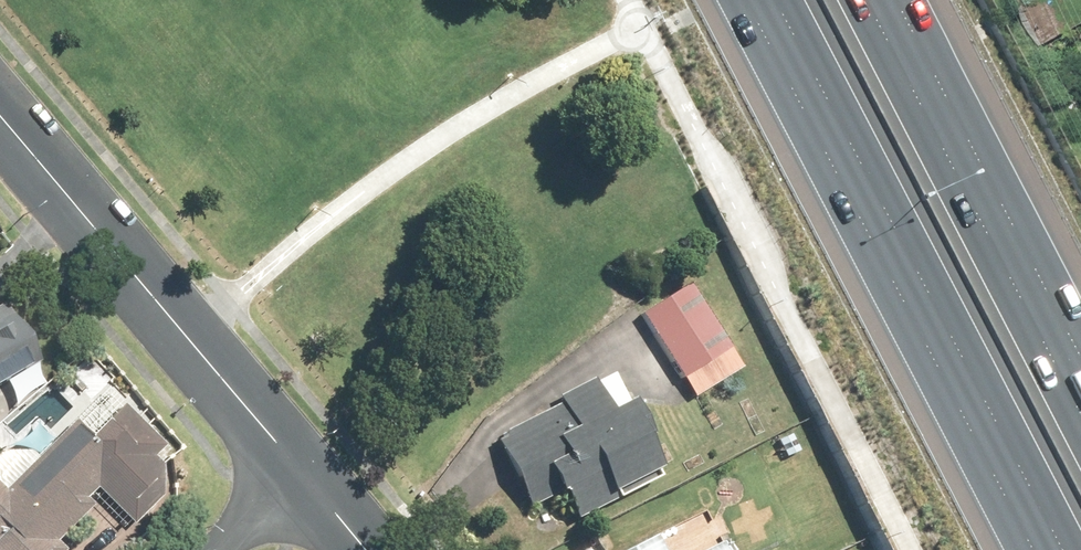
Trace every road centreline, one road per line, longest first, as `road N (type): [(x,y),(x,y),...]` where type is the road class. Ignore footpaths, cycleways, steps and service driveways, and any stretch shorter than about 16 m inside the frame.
road 1 (motorway): [(1049,549),(762,0)]
road 2 (tertiary): [(0,106),(305,472)]
road 3 (motorway): [(880,0),(1080,391)]

